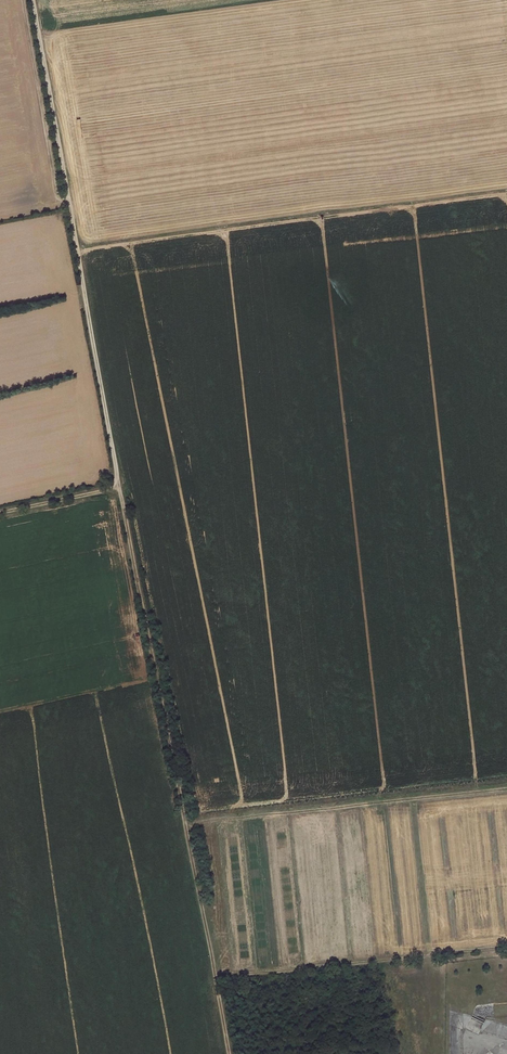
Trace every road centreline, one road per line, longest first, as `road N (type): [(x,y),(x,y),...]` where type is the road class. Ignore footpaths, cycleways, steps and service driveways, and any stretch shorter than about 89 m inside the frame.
road 1 (track): [(229,1053),(115,486)]
road 2 (track): [(115,486),(29,0)]

